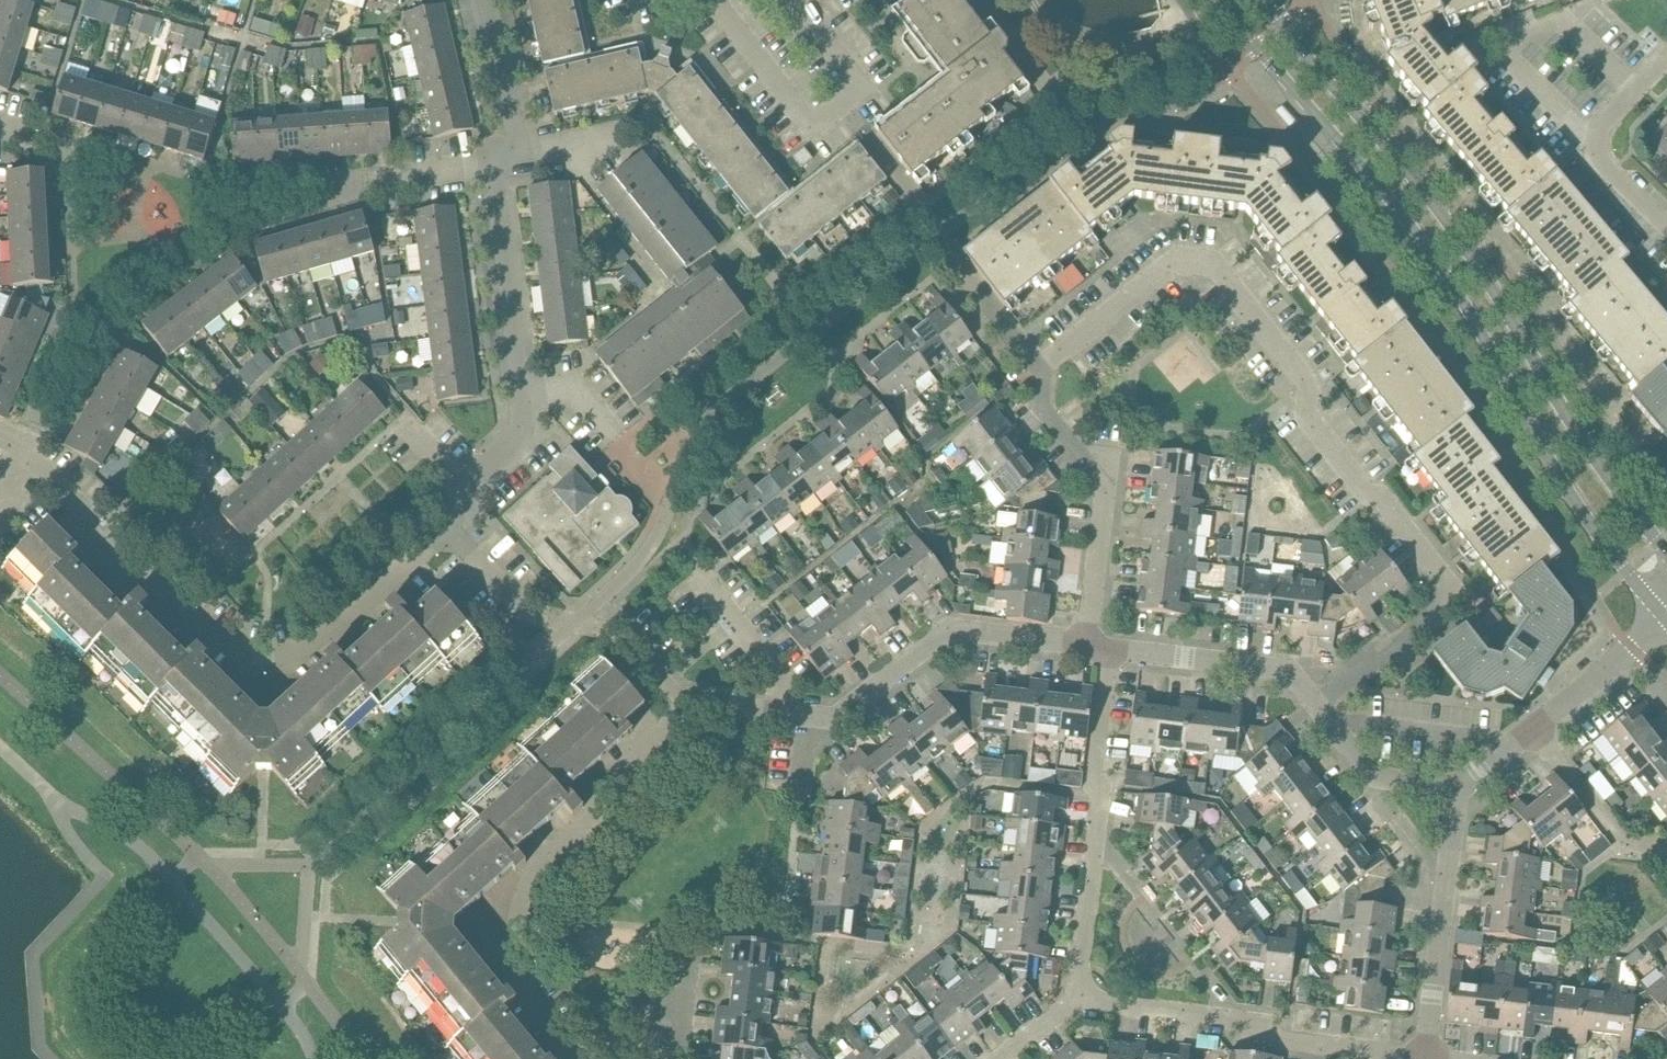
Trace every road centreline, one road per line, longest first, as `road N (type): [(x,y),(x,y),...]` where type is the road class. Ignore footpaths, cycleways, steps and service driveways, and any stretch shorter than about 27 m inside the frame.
road 1 (residential): [(1317,706),(1437,616),(1440,587),(1312,426),(1304,379),(1225,273),(1177,264),(1043,369)]
road 2 (secondary): [(1214,0),(1427,248),(1581,516),(1664,616)]
road 3 (secondary): [(1666,549),(1585,444),(1456,233),(1265,0)]
road 4 (residential): [(0,434),(197,621),(235,651),(262,657),(293,655),(450,533)]
road 5 (residential): [(1088,640),(949,626),(835,718),(693,702)]
road 6 (residential): [(693,702),(531,881),(517,933),(519,961),(567,1044)]
road 7 (residential): [(1076,1001),(1109,653)]
road 8 (residential): [(1419,1058),(1318,1047),(1235,1020),(1076,1001)]
road 9 (residential): [(462,483),(512,442),(524,417),(493,169)]
road 10 (residential): [(805,0),(866,82),(804,123),(708,0)]
road 11 (residential): [(1088,640),(1107,491),(1041,408),(1043,369)]
road 12 (residential): [(1424,1058),(1455,792)]
road 13 (residential): [(1317,706),(1286,669),(1109,653)]
road 14 (residential): [(1666,223),(1597,146),(1603,120),(1666,58)]
road 15 (residential): [(1666,849),(1625,840),(1534,728)]
road 16 (residential): [(1455,792),(1377,778),(1317,706)]
road 17 (residential): [(1534,728),(1664,616)]
road 18 (residential): [(493,169),(499,78),(487,0)]
road 19 (residential): [(1043,369),(955,252)]
road 20 (residential): [(369,192),(493,169)]

